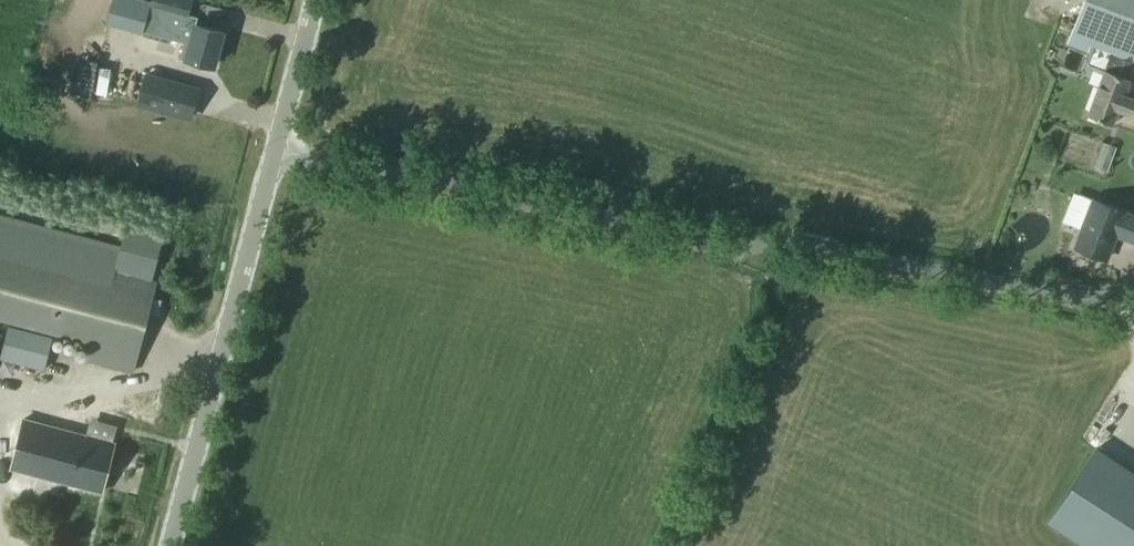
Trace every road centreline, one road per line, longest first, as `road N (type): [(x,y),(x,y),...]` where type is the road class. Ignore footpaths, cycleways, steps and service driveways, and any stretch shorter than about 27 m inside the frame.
road 1 (tertiary): [(171,545),(319,0)]

